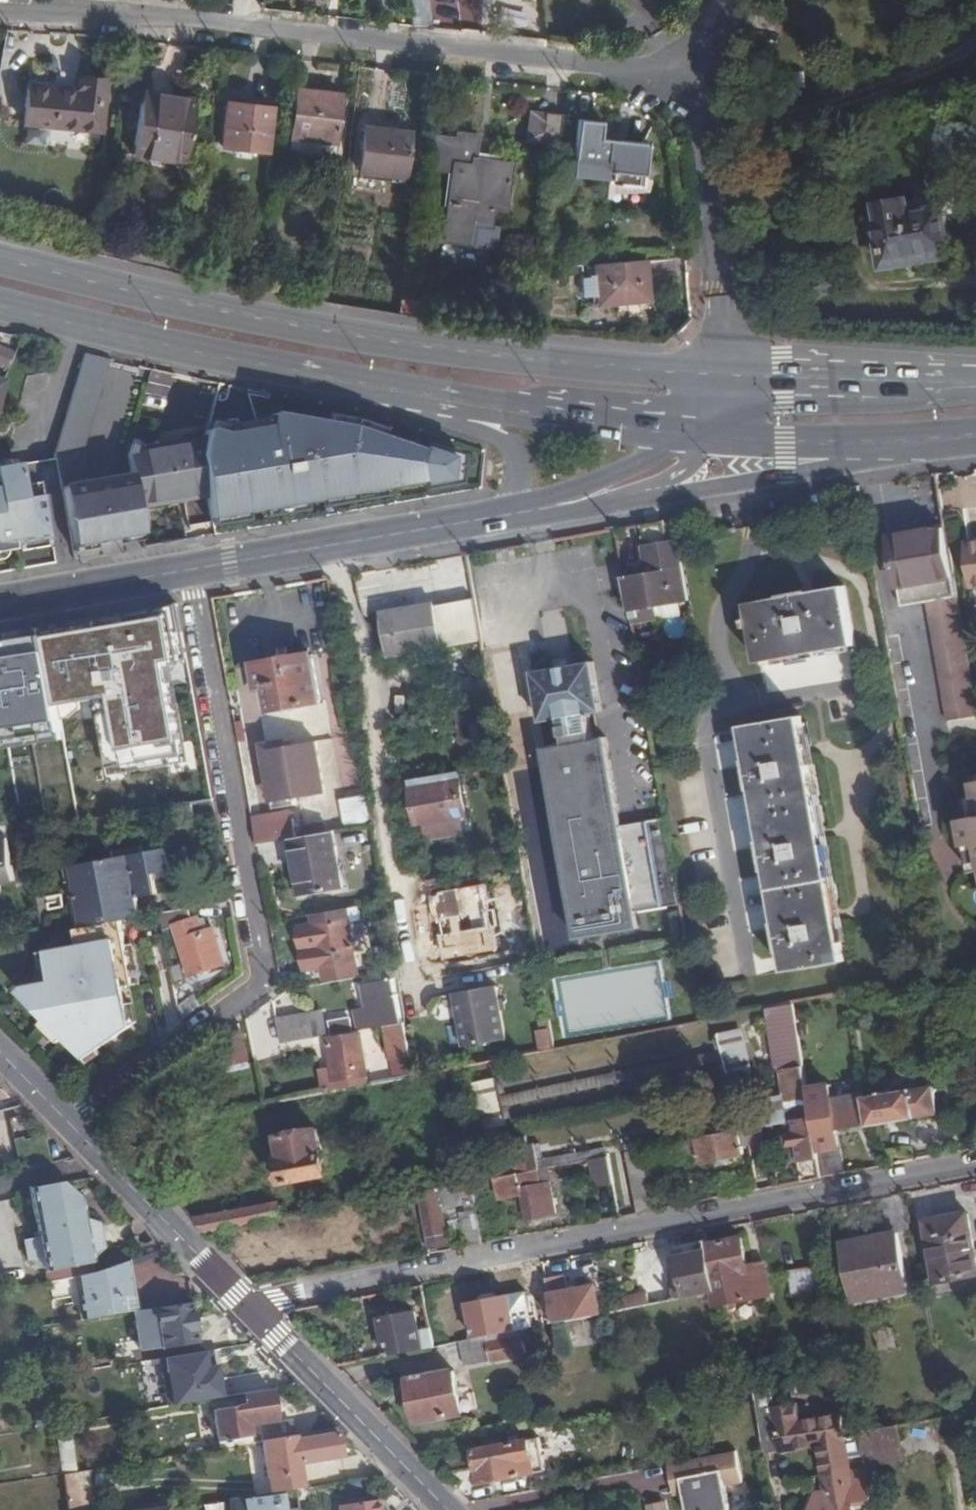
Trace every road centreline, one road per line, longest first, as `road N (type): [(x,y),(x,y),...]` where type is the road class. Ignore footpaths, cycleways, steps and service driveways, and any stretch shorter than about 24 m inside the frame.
road 1 (residential): [(248,1309),(975,1163)]
road 2 (primary): [(731,375),(418,346),(0,261)]
road 3 (residential): [(681,78),(220,23),(0,8)]
road 4 (residential): [(68,1123),(258,978),(192,571)]
road 5 (primary): [(0,302),(428,395)]
road 6 (tertiary): [(547,510),(736,485),(918,441)]
road 7 (tertiary): [(497,519),(192,571)]
road 8 (residential): [(731,375),(700,114),(681,78)]
road 9 (residential): [(446,1509),(248,1309)]
road 10 (primary): [(428,395),(701,432)]
road 11 (residential): [(248,1309),(68,1123)]
road 12 (primary): [(975,383),(731,375)]
road 13 (primary): [(701,432),(918,441)]
road 14 (tertiary): [(192,571),(0,604)]
road 15 (tertiary): [(701,432),(547,510)]
road 16 (tertiary): [(428,395),(511,455),(517,473),(497,519)]

